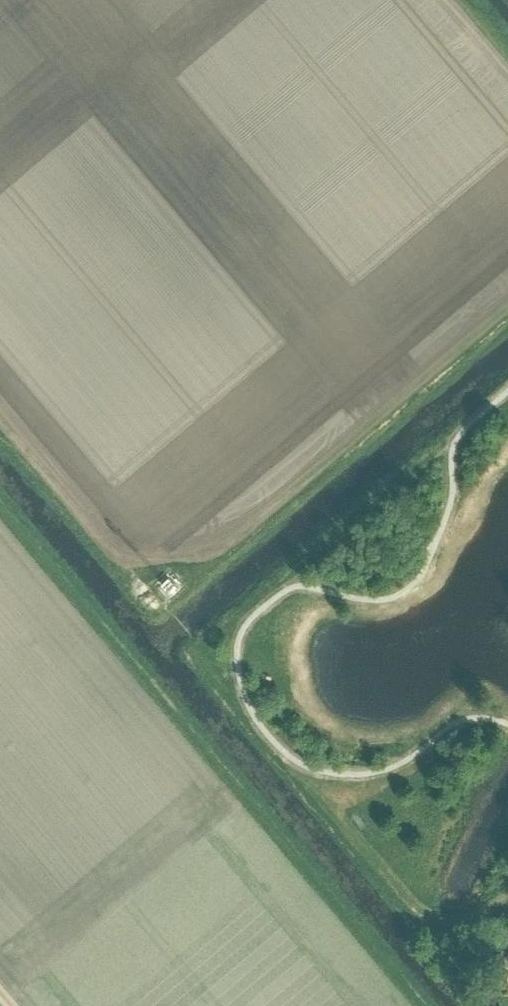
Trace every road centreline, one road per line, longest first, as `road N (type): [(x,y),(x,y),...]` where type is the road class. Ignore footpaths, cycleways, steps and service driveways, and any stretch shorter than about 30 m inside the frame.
road 1 (track): [(0,417),(111,547),(130,558),(167,560)]

